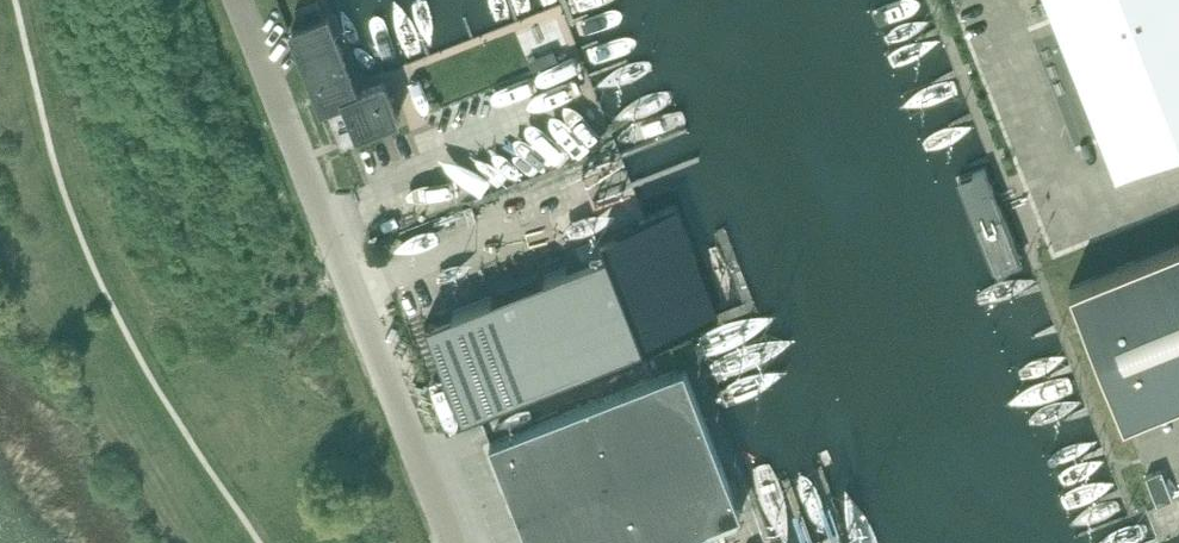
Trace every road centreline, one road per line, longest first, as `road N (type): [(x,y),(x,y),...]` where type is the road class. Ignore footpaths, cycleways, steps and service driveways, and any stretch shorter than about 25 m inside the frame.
road 1 (unclassified): [(441,542),(313,237),(227,0)]

